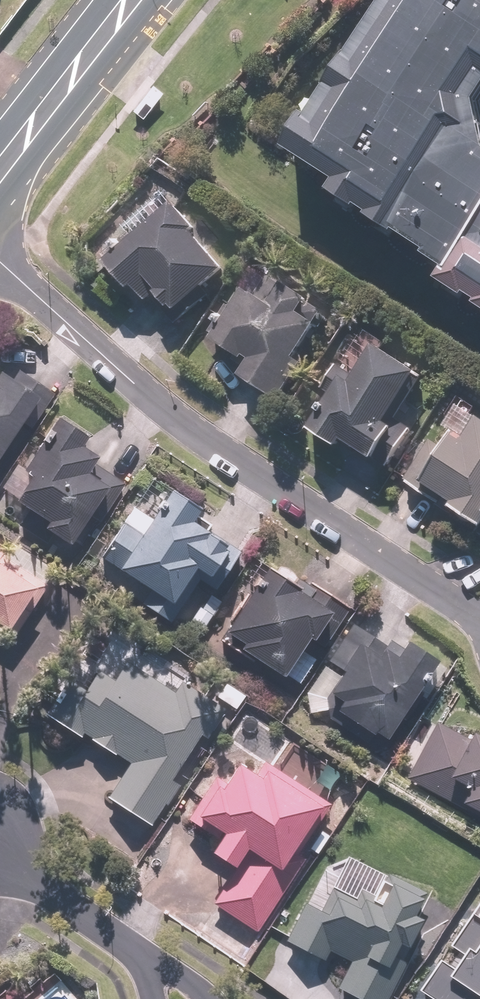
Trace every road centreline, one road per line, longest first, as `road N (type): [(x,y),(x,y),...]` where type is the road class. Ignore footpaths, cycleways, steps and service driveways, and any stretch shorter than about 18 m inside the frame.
road 1 (residential): [(0,266),(180,422),(479,619)]
road 2 (primary): [(0,169),(126,0)]
road 3 (residential): [(150,971),(136,949),(0,848)]

